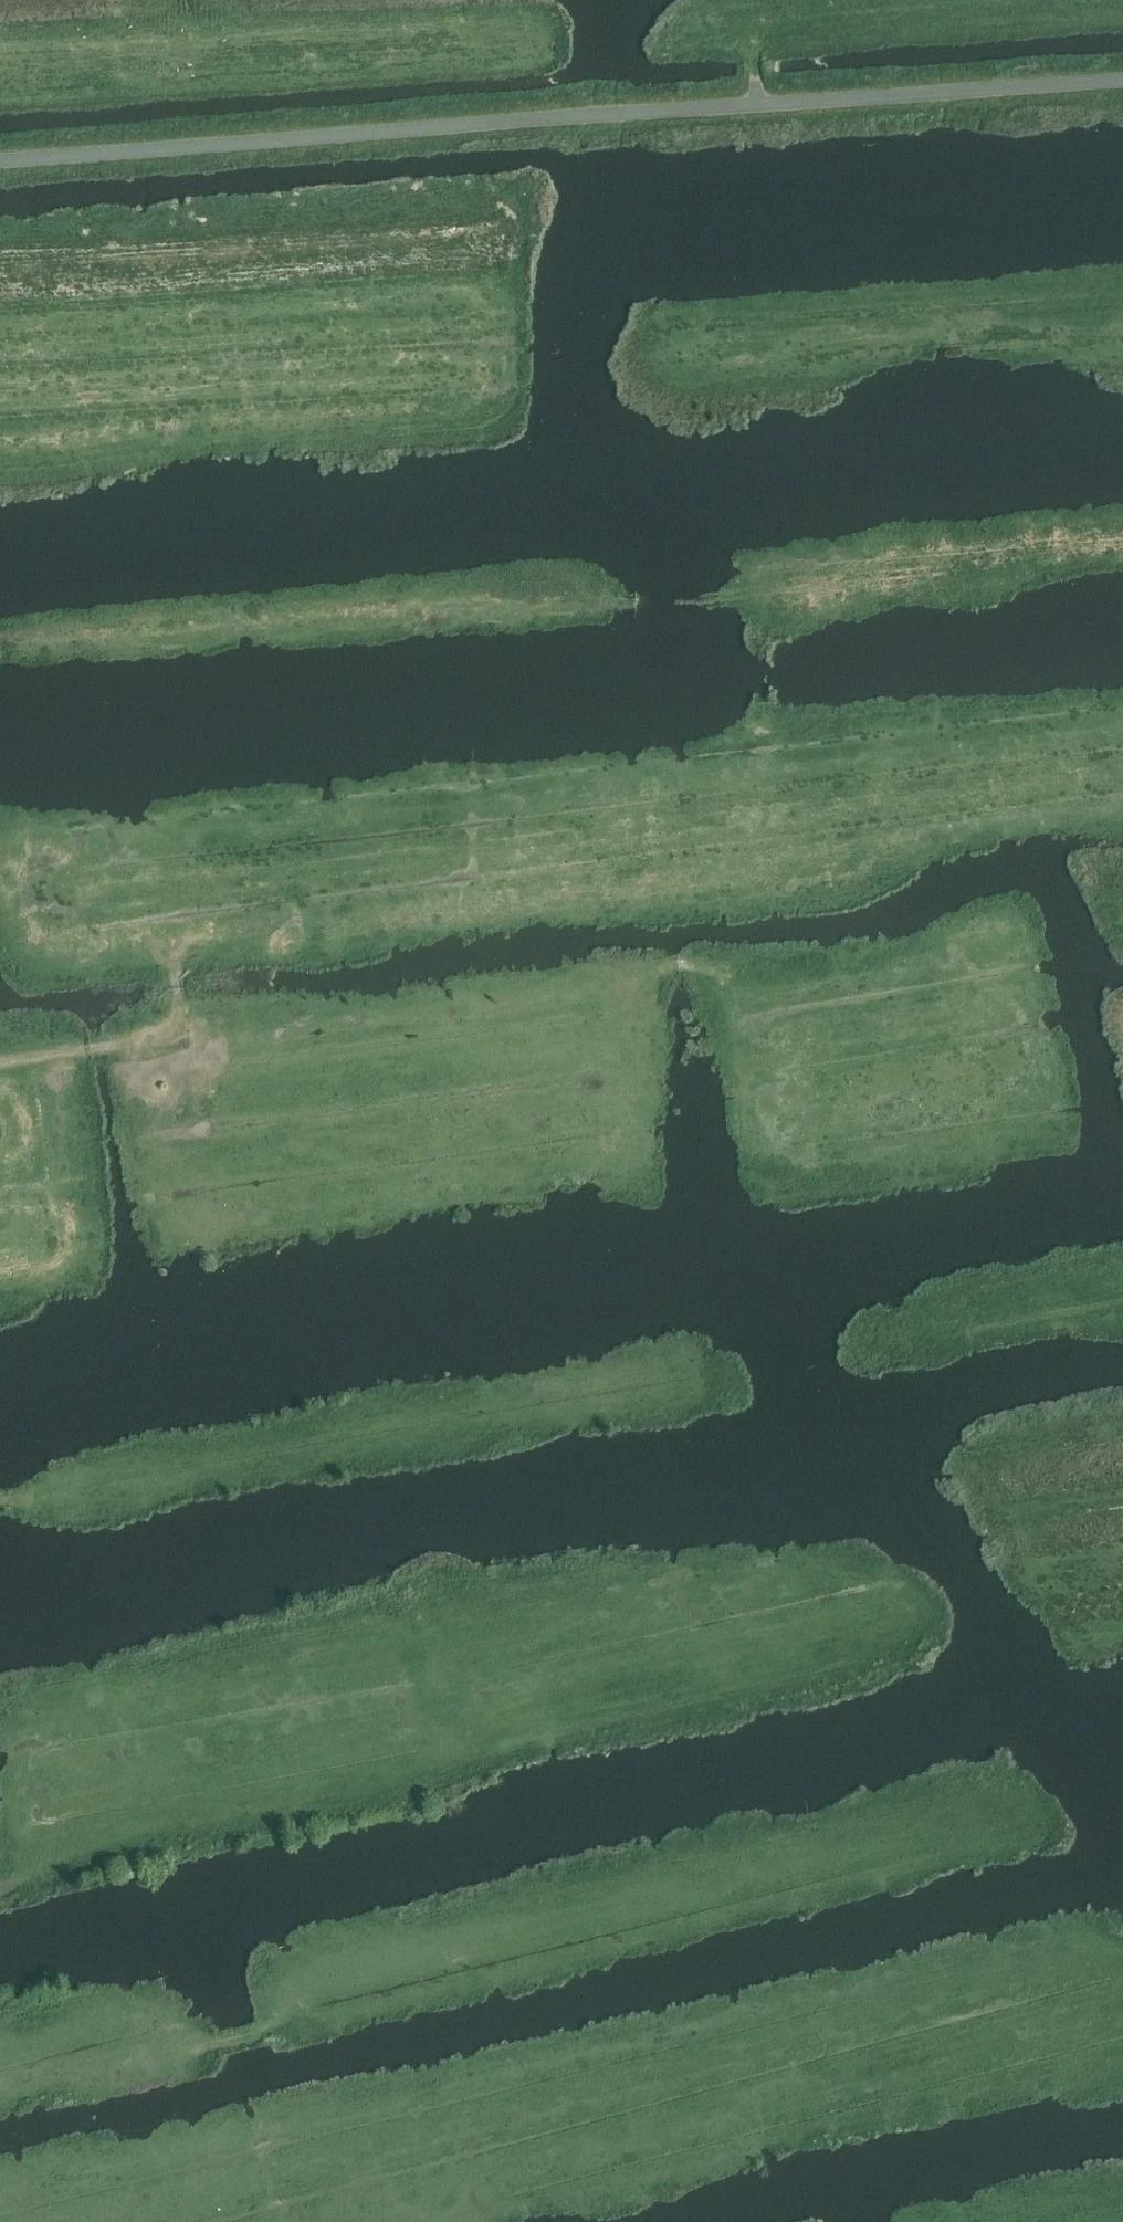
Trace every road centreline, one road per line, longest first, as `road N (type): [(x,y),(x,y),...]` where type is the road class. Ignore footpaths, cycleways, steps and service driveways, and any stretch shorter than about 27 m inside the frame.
road 1 (unclassified): [(0,160),(1122,80)]

